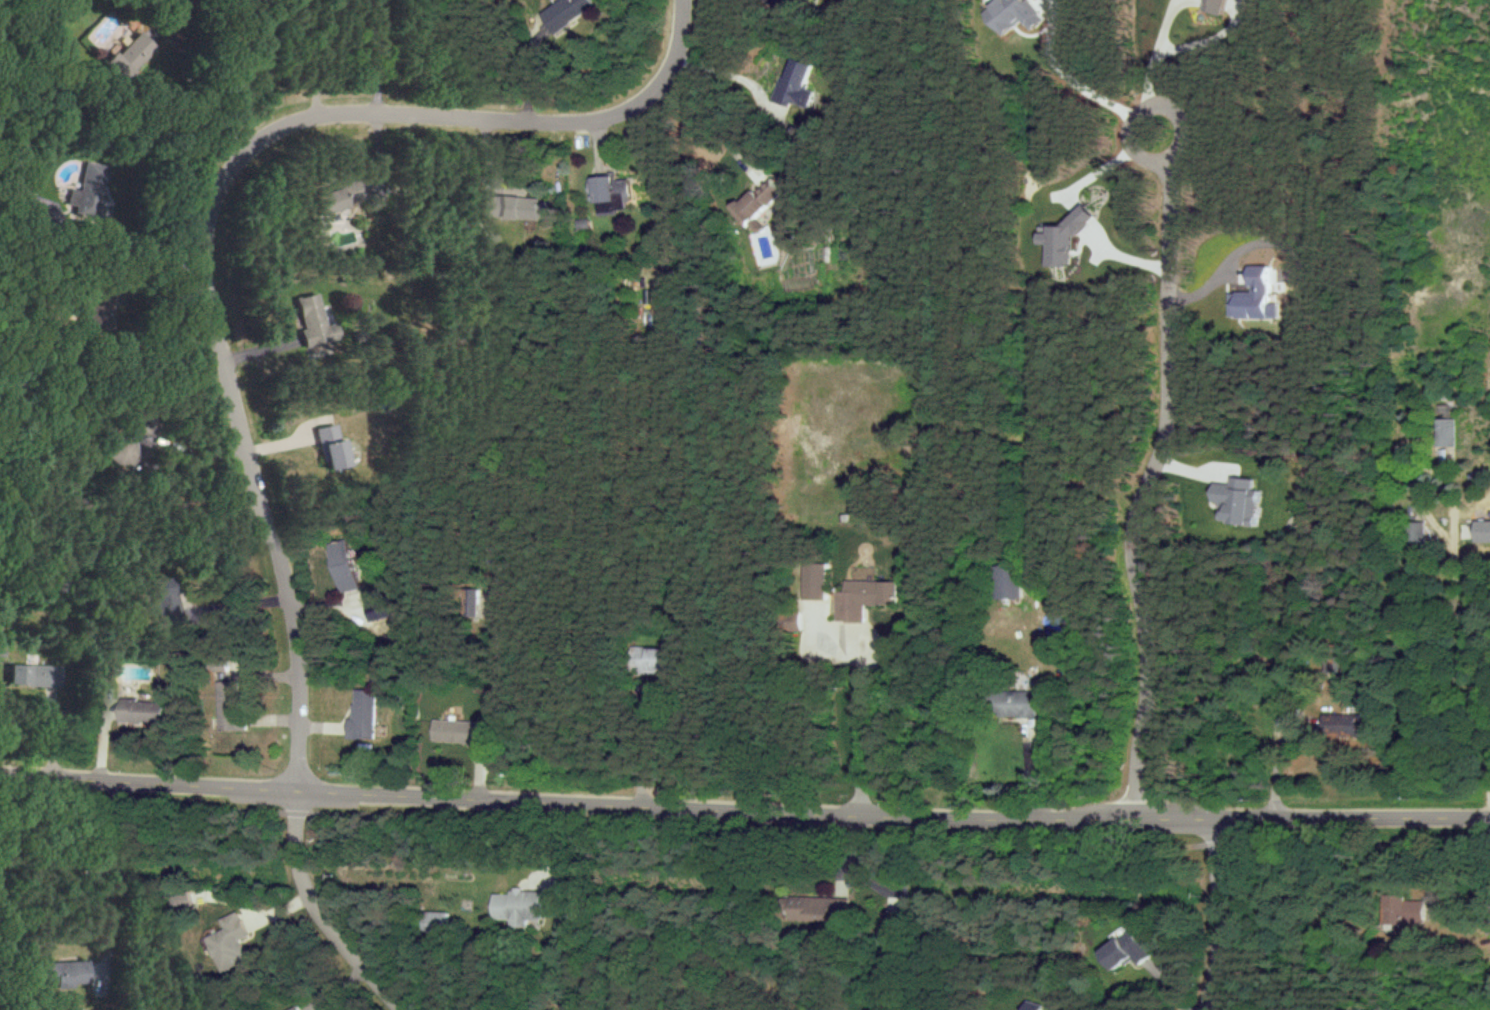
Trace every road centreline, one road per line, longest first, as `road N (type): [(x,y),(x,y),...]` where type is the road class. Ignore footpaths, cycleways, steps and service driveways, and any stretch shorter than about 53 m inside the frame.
road 1 (tertiary): [(0,779),(1211,825),(1489,822)]
road 2 (residential): [(299,794),(290,614),(214,311),(208,249),(217,206),(258,147),(310,121),(376,114),(560,125),(612,115),(657,89),(679,40),(681,0)]
road 3 (residential): [(1127,822),(1136,614),(1120,531),(1161,393),(1165,178),(1152,127)]
road 4 (residential): [(299,794),(299,875),(331,932),(396,1009)]
road 5 (residential): [(1211,825),(1218,957),(1203,1009)]

